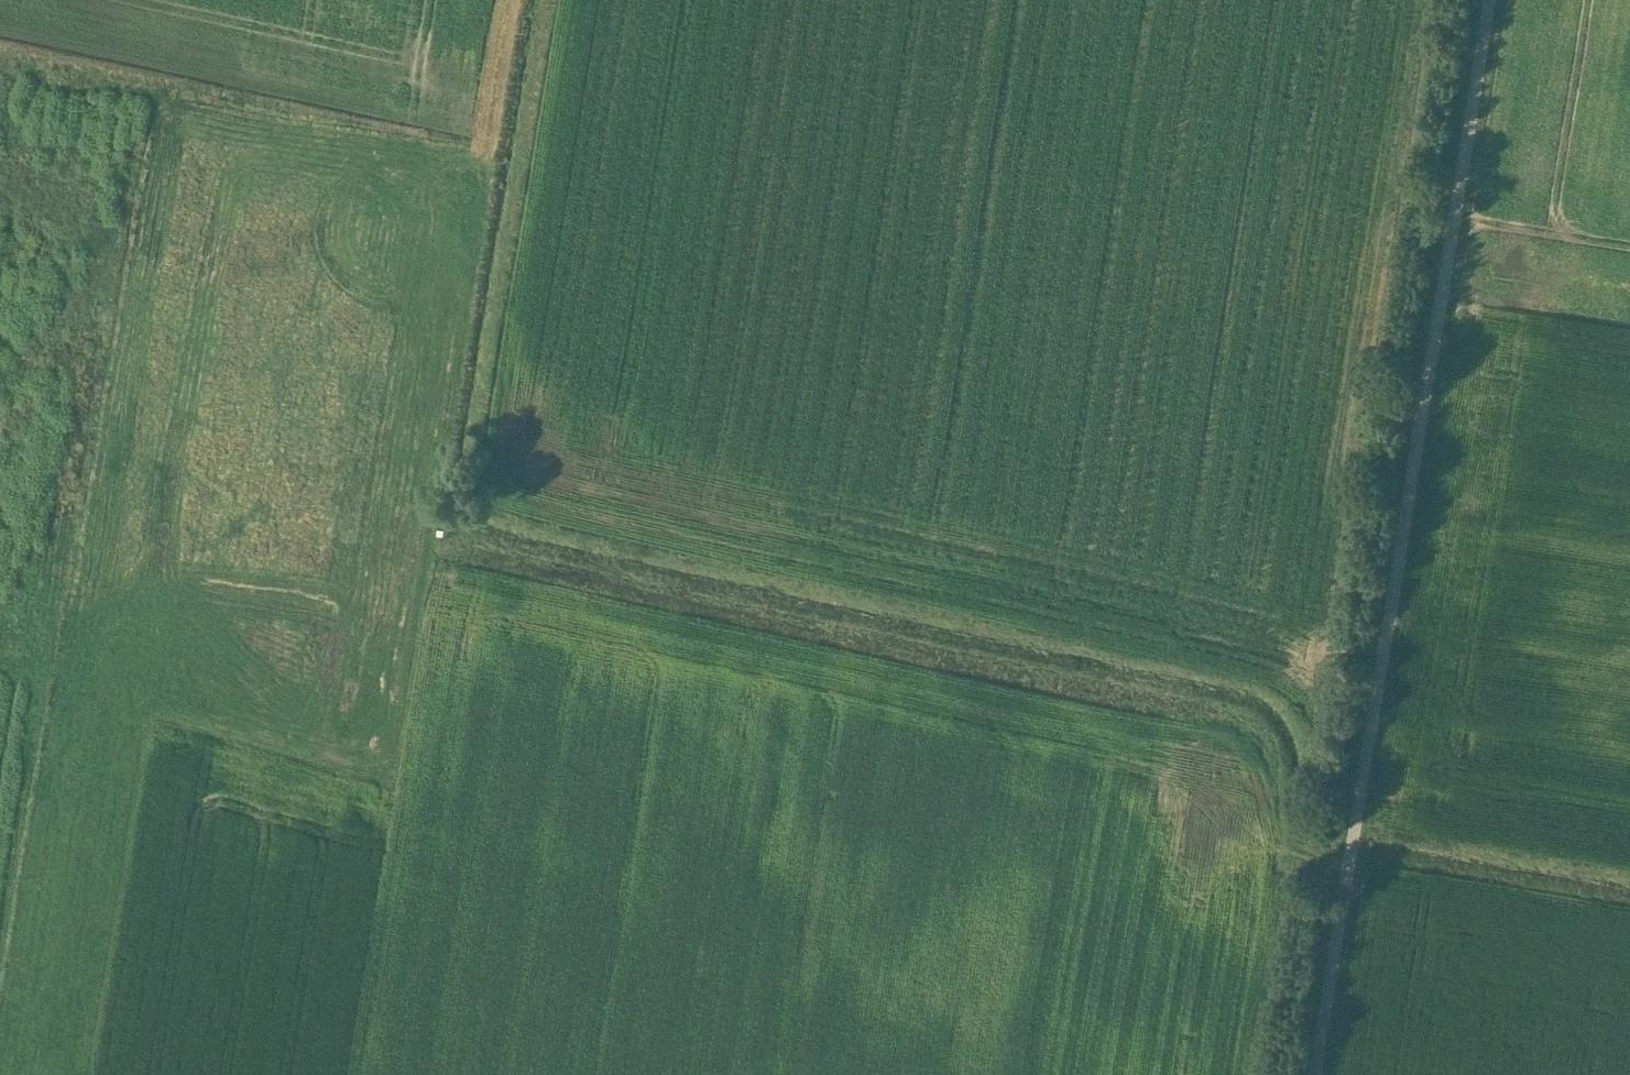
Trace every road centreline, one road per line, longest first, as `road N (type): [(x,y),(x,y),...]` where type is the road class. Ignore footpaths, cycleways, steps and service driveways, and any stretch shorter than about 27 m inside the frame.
road 1 (unclassified): [(1490,0),(1314,1074)]

